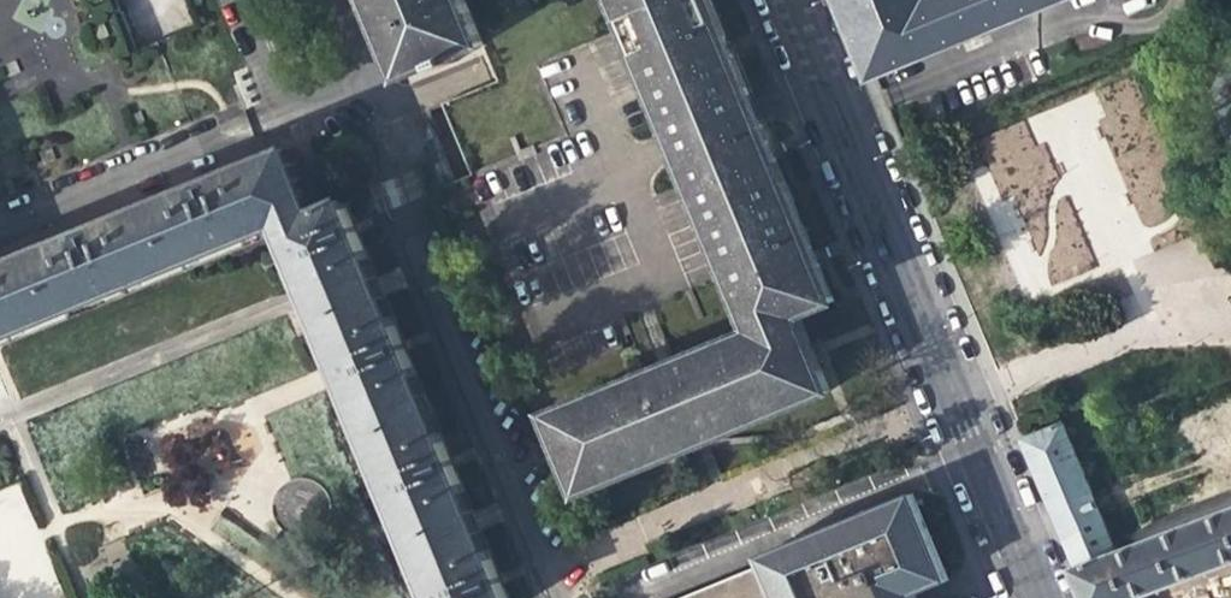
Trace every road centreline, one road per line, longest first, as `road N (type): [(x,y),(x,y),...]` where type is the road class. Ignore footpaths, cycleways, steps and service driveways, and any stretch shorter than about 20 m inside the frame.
road 1 (residential): [(791,0),(1035,597)]
road 2 (residential): [(0,221),(277,109)]
road 3 (residential): [(277,109),(368,73),(338,0)]

